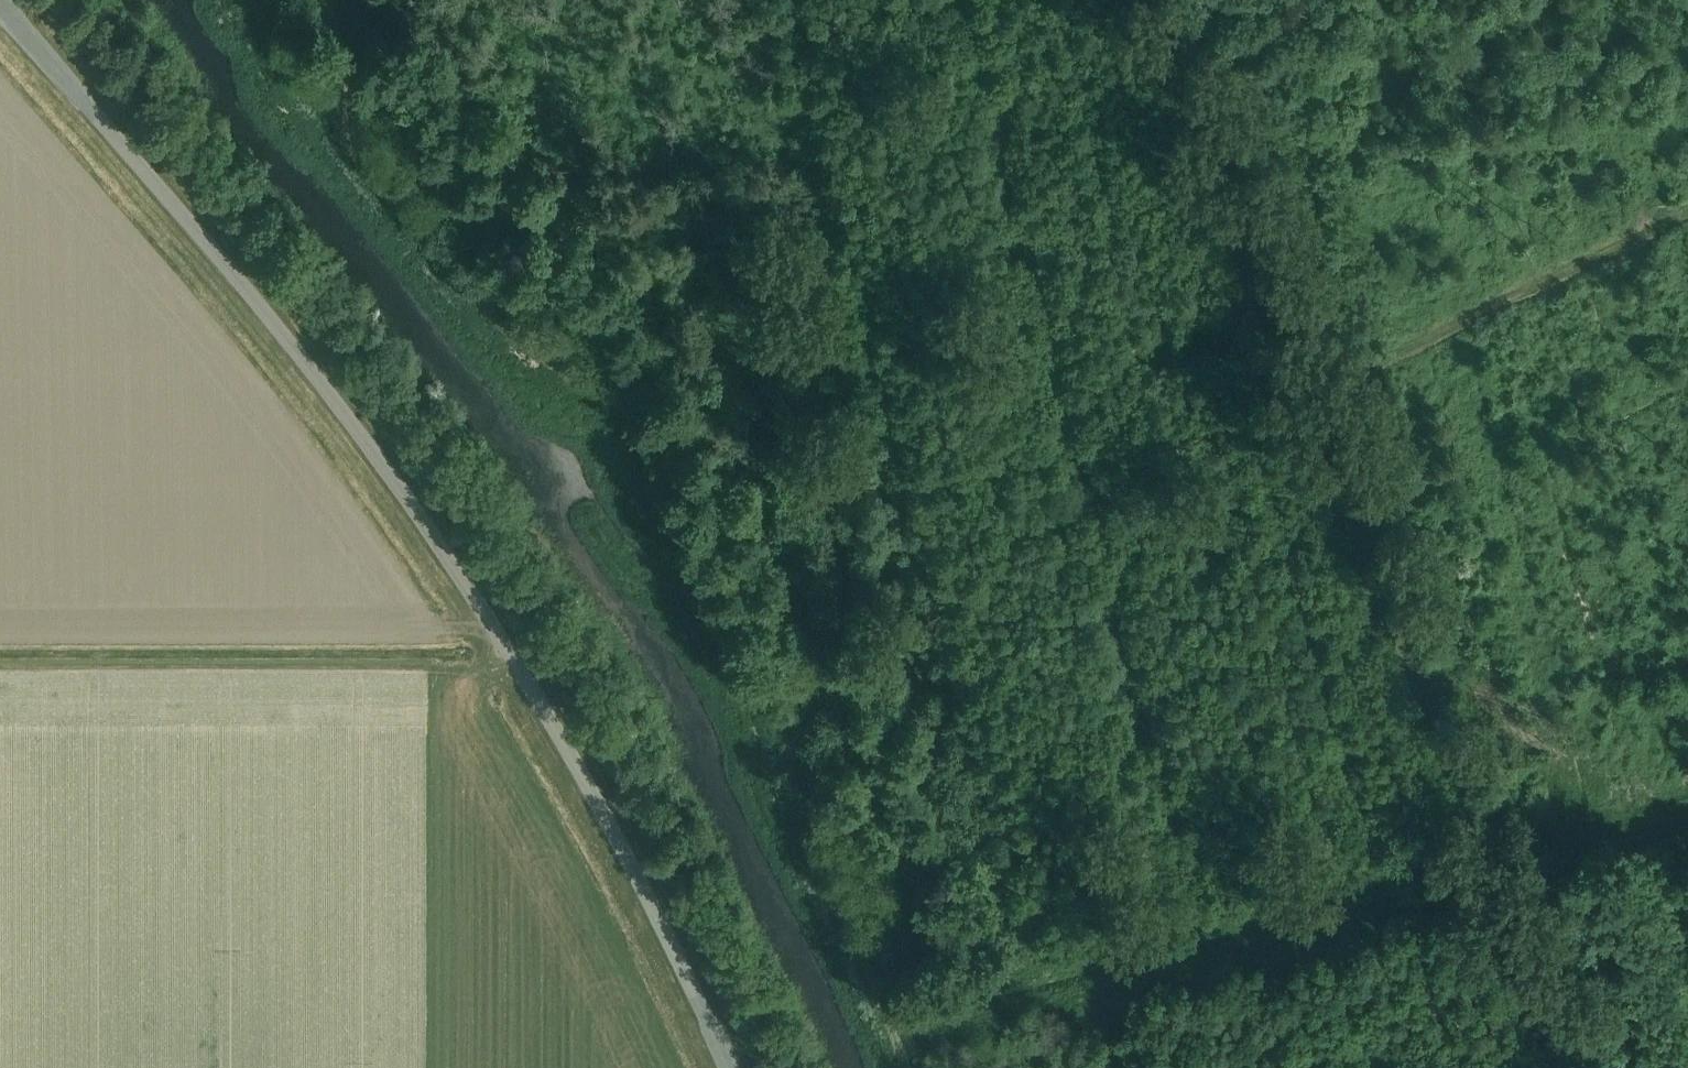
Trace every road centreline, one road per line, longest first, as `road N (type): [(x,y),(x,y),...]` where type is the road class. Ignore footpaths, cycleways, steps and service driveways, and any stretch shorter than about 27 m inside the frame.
road 1 (unclassified): [(727,1067),(580,772),(426,529),(268,320),(0,5)]
road 2 (track): [(1568,1067),(1300,383),(1687,219)]
road 3 (track): [(1300,383),(1139,0)]

